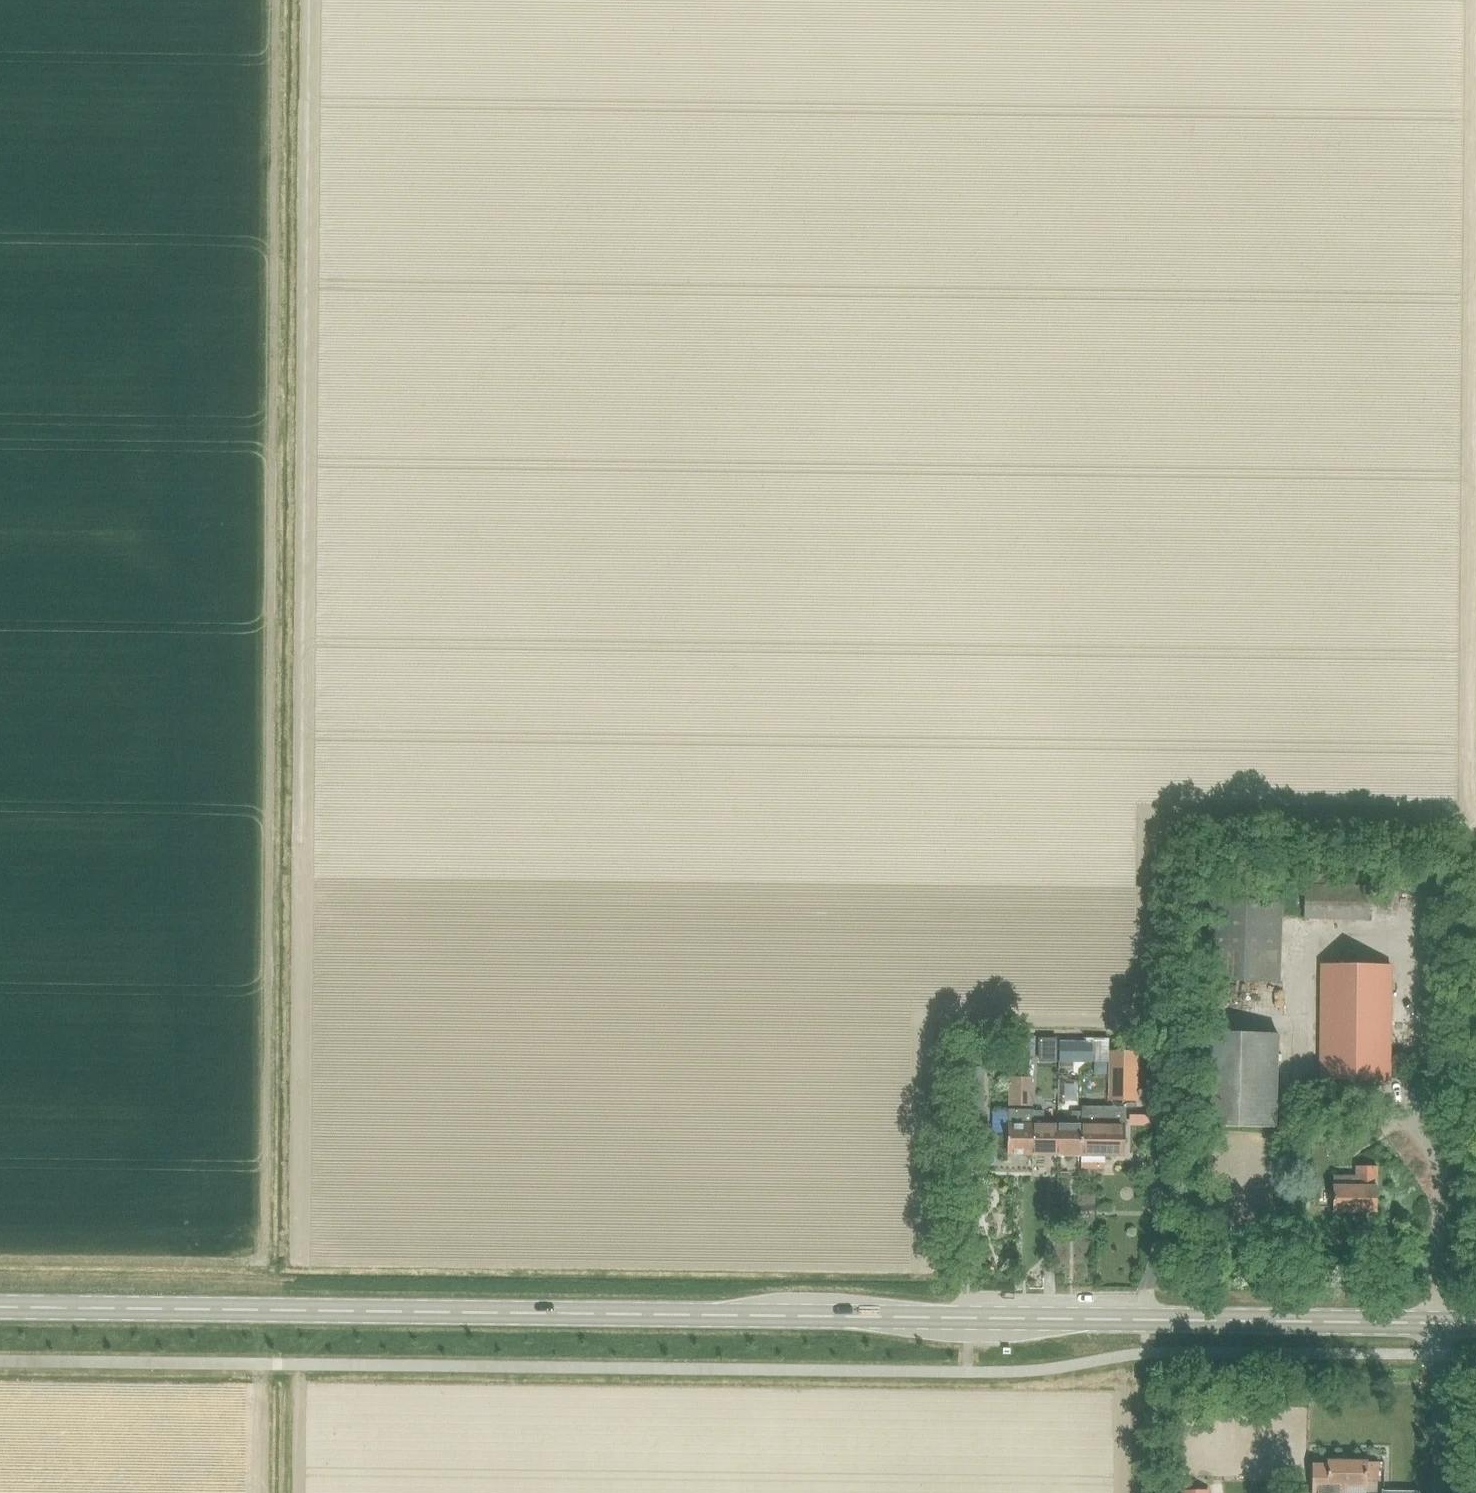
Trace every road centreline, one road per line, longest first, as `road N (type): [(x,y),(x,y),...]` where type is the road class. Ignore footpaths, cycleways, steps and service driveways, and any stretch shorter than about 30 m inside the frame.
road 1 (secondary): [(1475,1324),(0,1307)]

